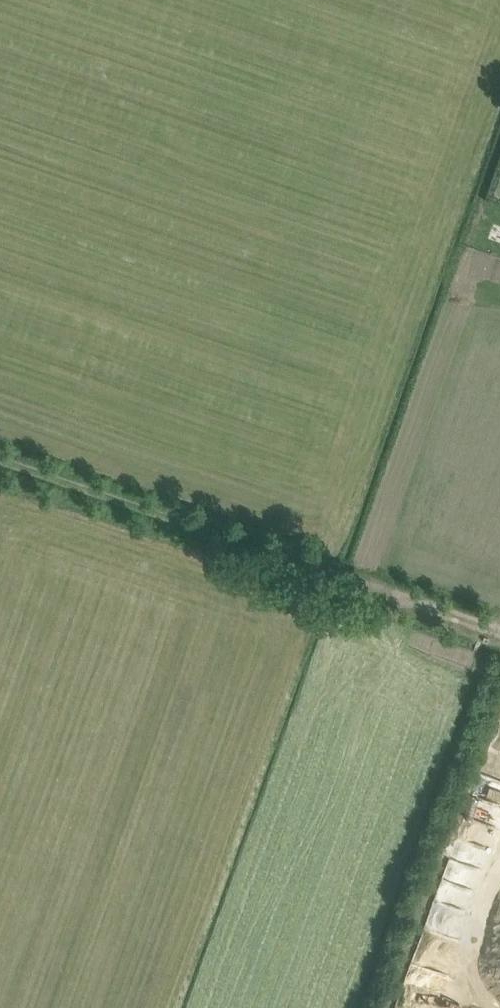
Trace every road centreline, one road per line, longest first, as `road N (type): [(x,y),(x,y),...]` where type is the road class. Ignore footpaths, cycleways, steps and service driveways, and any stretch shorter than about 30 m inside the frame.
road 1 (track): [(499,633),(0,461)]

